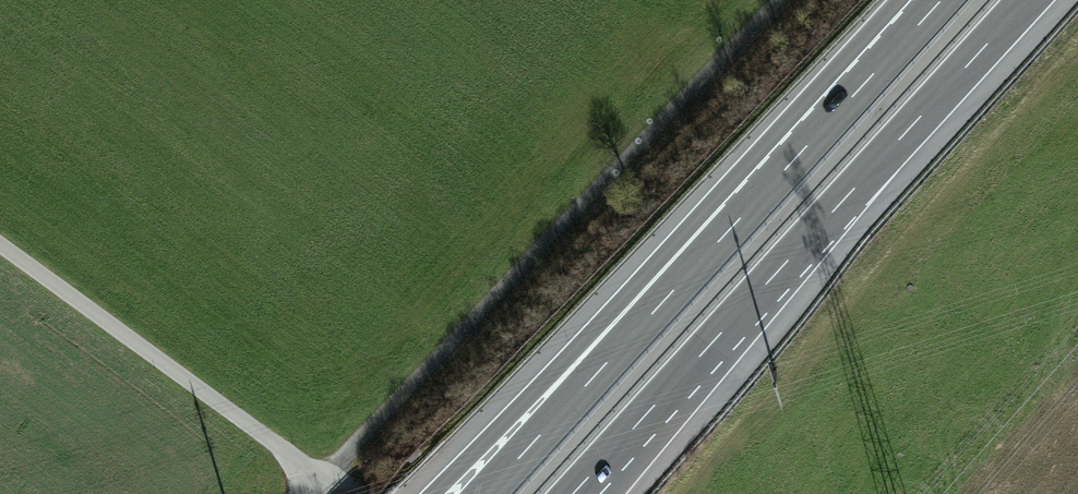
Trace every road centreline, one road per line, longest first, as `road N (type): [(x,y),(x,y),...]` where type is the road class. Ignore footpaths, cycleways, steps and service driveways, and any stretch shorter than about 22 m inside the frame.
road 1 (motorway): [(574,493),(1026,0)]
road 2 (track): [(330,480),(784,0)]
road 3 (motorway): [(896,50),(431,493)]
road 4 (motorway): [(896,50),(483,493)]
road 5 (track): [(330,480),(0,245)]

